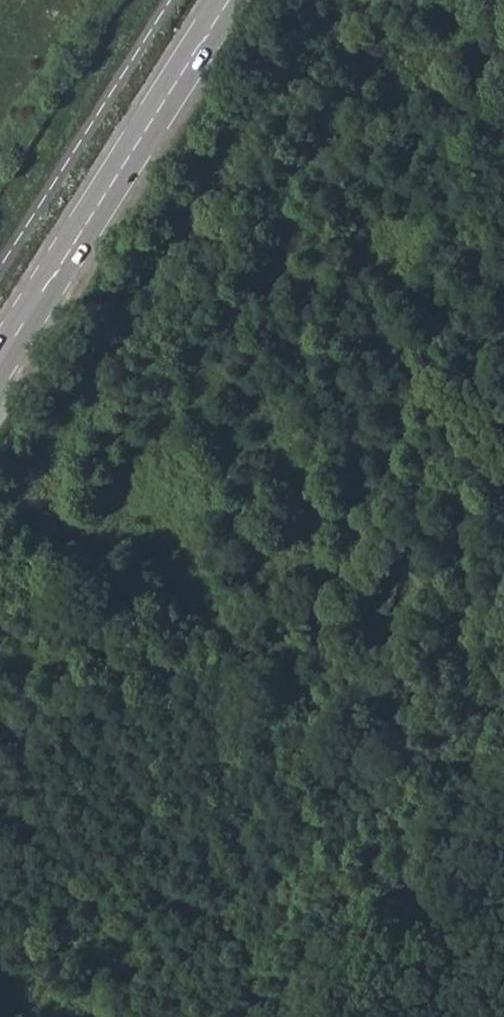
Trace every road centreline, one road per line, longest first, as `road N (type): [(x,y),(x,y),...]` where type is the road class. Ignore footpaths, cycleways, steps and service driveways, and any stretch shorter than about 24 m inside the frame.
road 1 (secondary): [(0,360),(233,0)]

